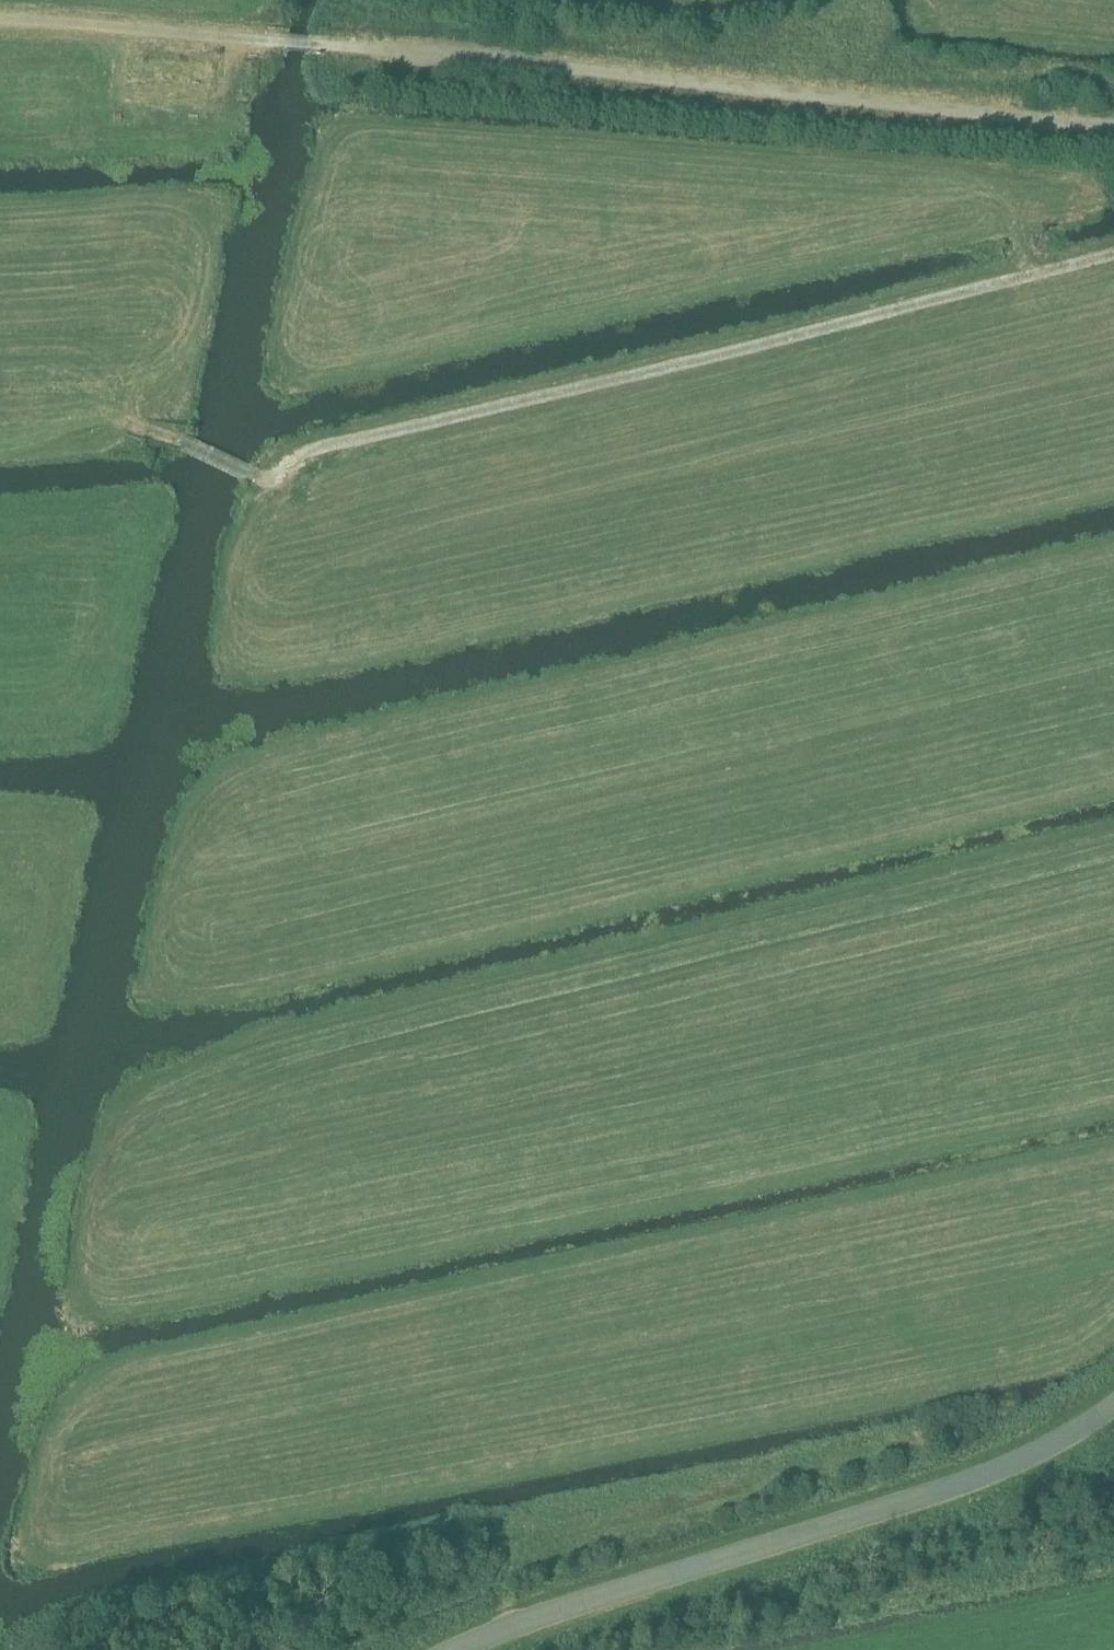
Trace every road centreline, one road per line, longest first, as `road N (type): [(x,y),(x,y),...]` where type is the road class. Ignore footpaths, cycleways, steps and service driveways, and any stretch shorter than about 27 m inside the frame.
road 1 (track): [(1113,119),(0,16)]
road 2 (track): [(1113,255),(320,447),(273,475),(173,439)]
road 3 (unclassified): [(461,1649),(934,1493),(1013,1463),(1113,1406)]

